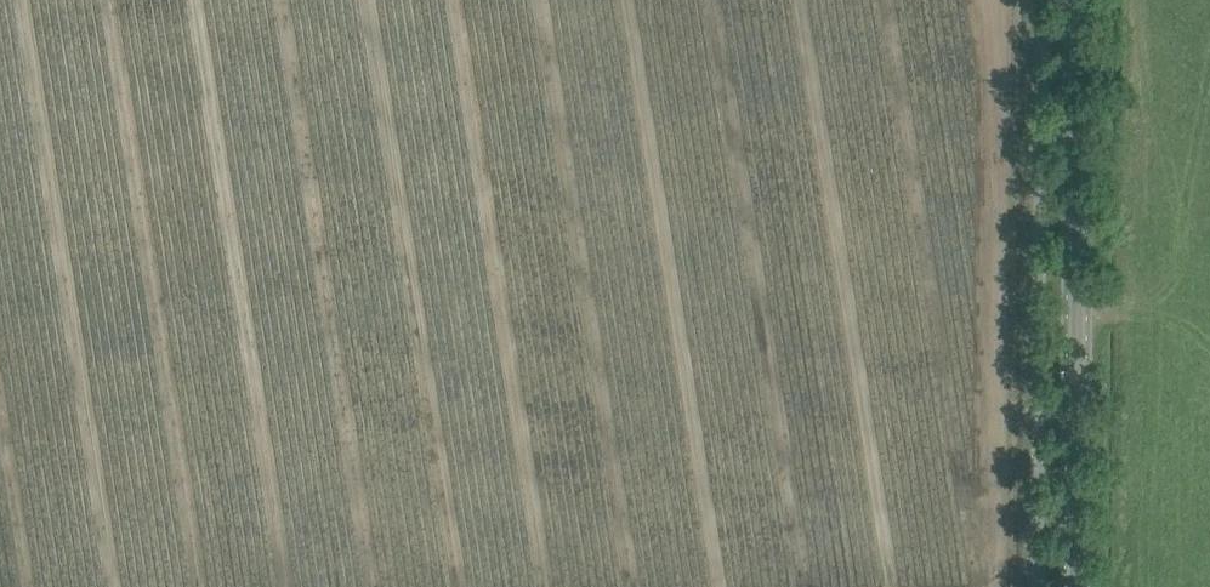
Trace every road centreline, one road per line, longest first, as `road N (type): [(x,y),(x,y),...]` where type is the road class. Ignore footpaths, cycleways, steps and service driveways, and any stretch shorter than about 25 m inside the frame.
road 1 (tertiary): [(1075,586),(1079,0)]

